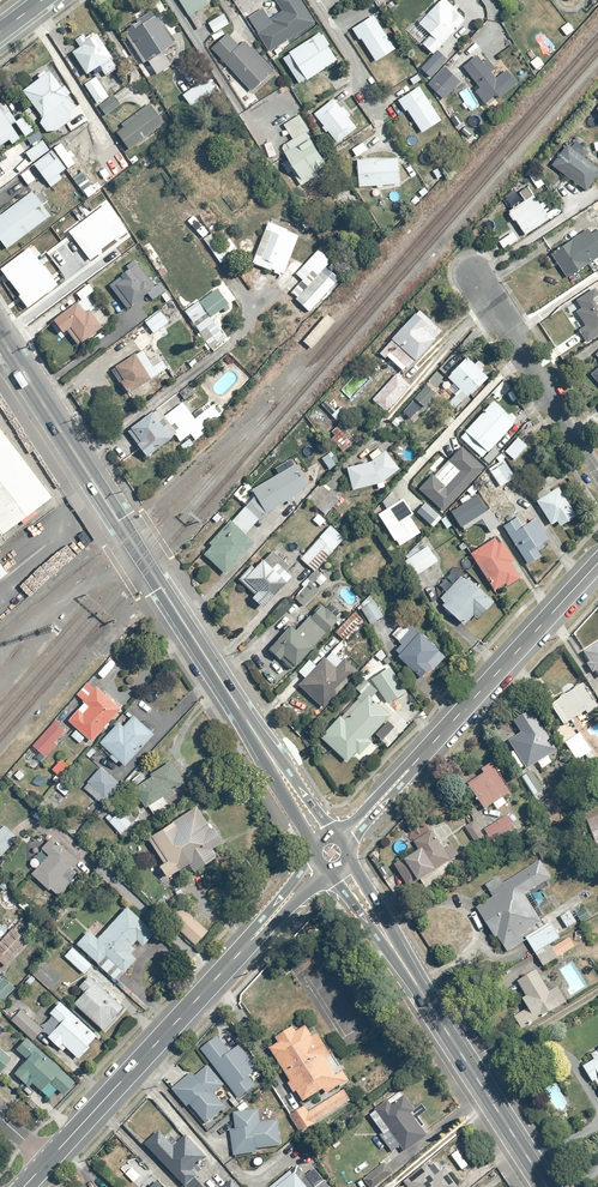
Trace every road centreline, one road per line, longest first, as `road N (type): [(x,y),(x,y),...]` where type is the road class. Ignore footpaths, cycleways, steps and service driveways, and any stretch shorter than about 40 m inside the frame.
road 1 (secondary): [(0,336),(322,838)]
road 2 (residential): [(47,1161),(320,866)]
road 3 (secondary): [(342,868),(547,1186)]
road 4 (tertiary): [(597,564),(347,841)]
road 5 (residential): [(472,275),(597,471)]

